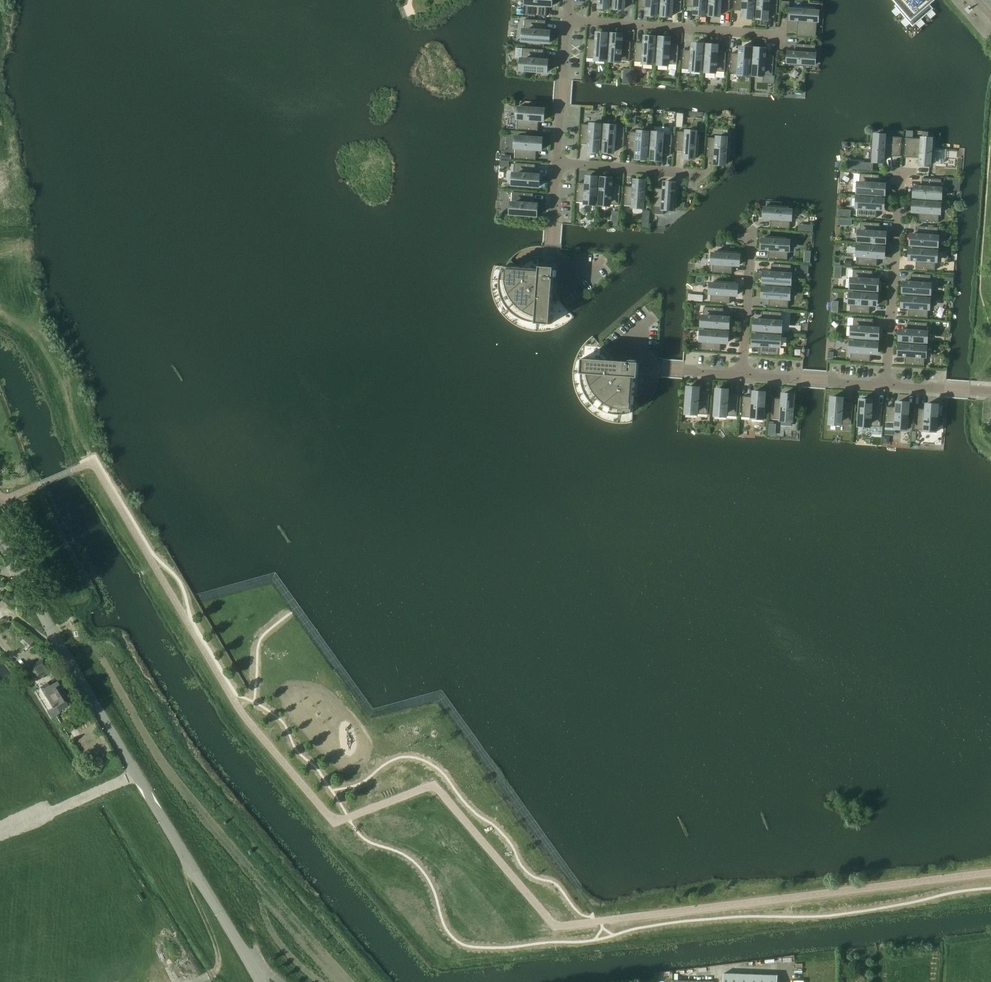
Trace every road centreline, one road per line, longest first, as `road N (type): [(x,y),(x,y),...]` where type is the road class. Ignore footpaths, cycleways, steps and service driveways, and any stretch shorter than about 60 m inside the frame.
road 1 (unclassified): [(262,981),(0,543)]
road 2 (residential): [(782,36),(567,20)]
road 3 (residential): [(886,385),(901,174)]
road 4 (residential): [(708,175),(557,164)]
road 5 (residential): [(886,385),(742,375)]
road 6 (residential): [(557,164),(567,20)]
road 7 (residential): [(742,375),(752,233)]
road 8 (track): [(194,981),(212,974),(219,958),(190,887),(190,864)]
road 9 (residential): [(576,281),(551,251),(557,164)]

